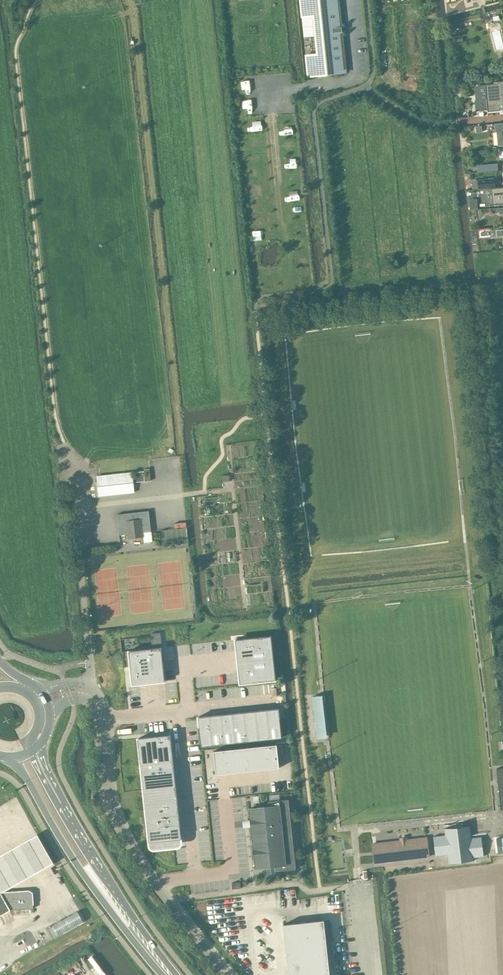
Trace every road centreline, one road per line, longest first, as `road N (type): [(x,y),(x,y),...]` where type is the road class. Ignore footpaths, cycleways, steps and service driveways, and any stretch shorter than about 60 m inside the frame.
road 1 (unclassified): [(231,974),(118,821),(106,715),(92,693)]
road 2 (unclassified): [(92,693),(77,463)]
road 3 (primary): [(12,757),(78,866),(111,902)]
road 4 (primary): [(111,902),(49,781)]

